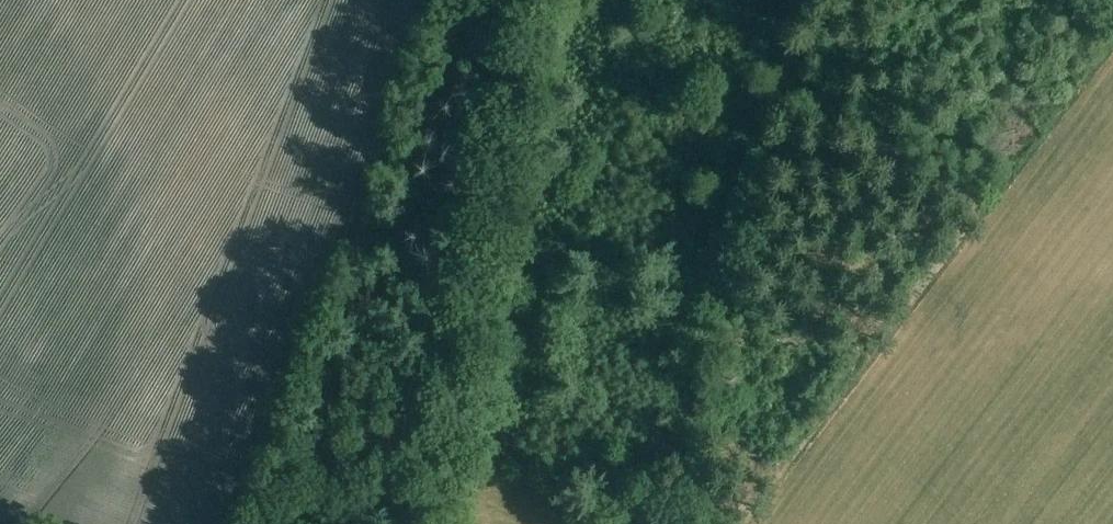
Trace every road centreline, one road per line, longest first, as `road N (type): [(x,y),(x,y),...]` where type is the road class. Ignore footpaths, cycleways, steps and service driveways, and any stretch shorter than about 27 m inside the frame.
road 1 (unclassified): [(426,523),(533,0)]

